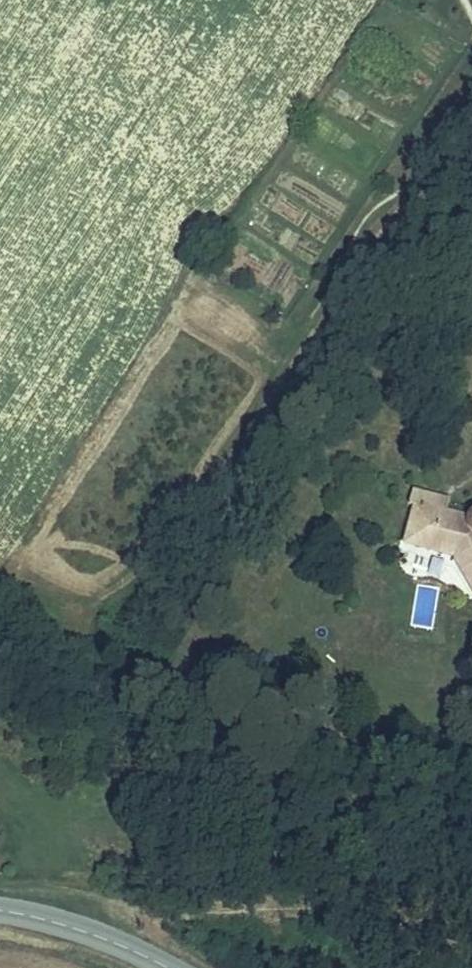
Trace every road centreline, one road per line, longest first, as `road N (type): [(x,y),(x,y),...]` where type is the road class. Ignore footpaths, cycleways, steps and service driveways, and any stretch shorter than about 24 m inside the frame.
road 1 (tertiary): [(0,911),(56,921),(170,967)]

